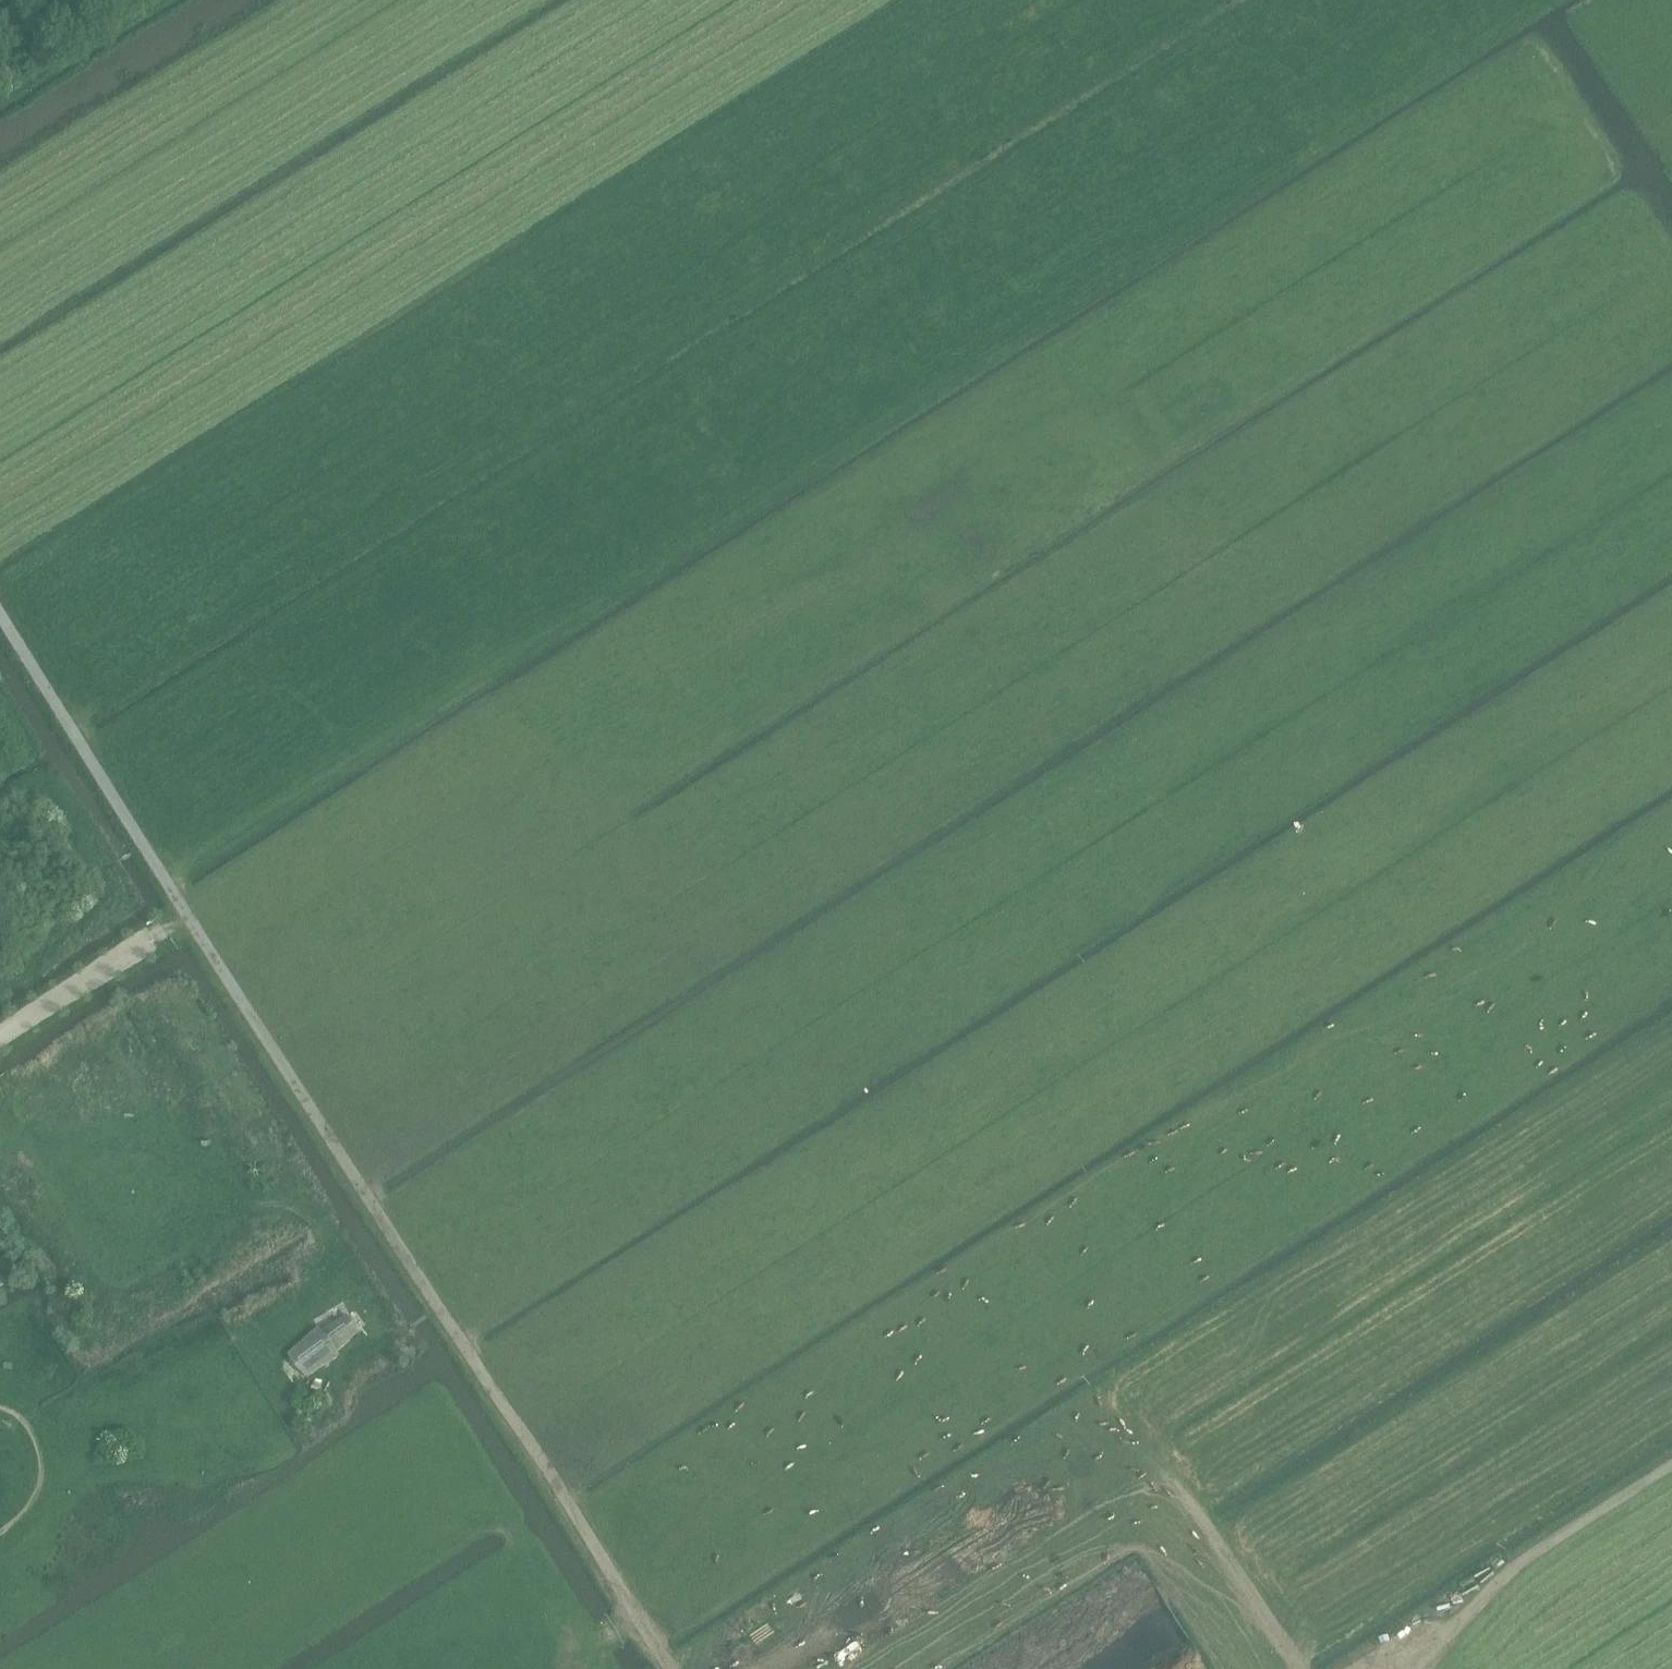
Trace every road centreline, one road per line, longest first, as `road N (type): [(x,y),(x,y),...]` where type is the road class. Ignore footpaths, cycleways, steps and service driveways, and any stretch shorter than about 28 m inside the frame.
road 1 (track): [(0,604),(673,1668)]
road 2 (track): [(1312,1668),(1181,1489),(1119,1432),(1070,1416),(670,1664)]
road 3 (track): [(1408,1668),(1521,1561),(1671,1465)]
road 4 (track): [(0,1038),(139,951)]

